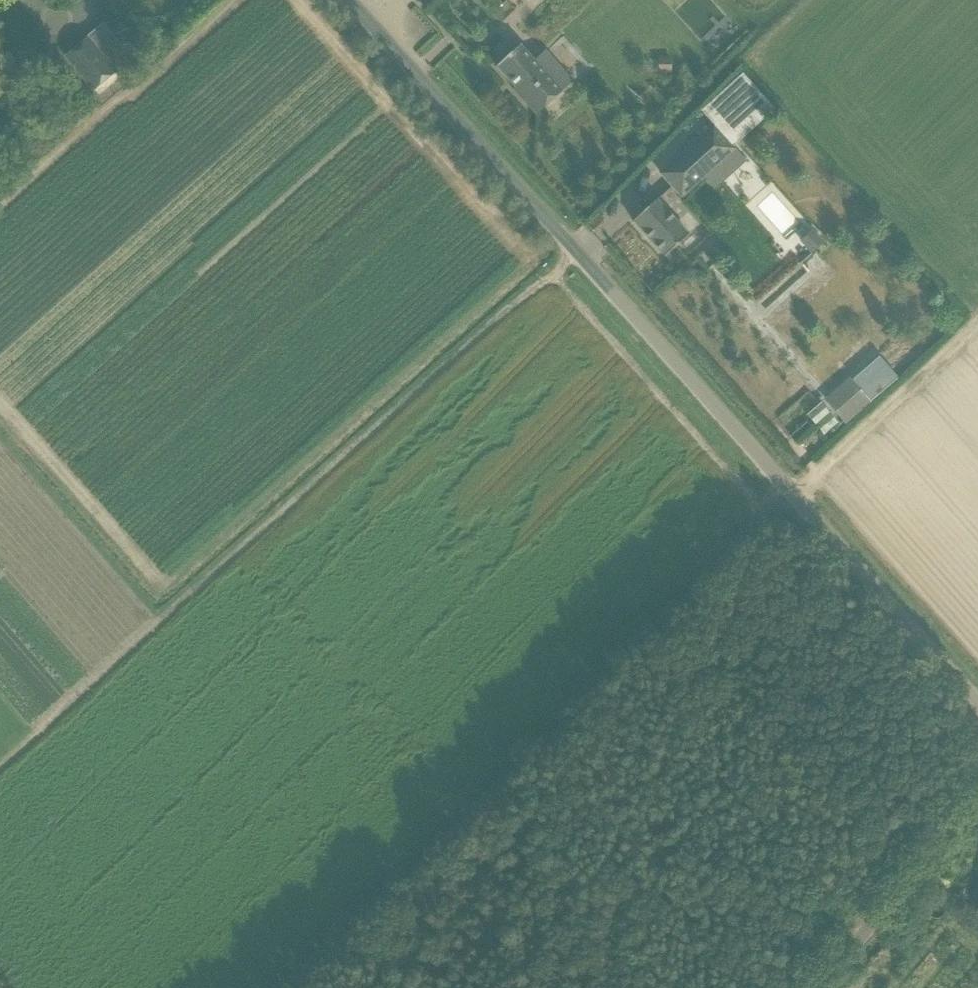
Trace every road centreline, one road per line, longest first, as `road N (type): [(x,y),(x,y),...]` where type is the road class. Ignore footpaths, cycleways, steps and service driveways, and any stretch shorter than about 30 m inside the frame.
road 1 (unclassified): [(977,713),(340,0)]
road 2 (unclassified): [(815,987),(977,794)]

